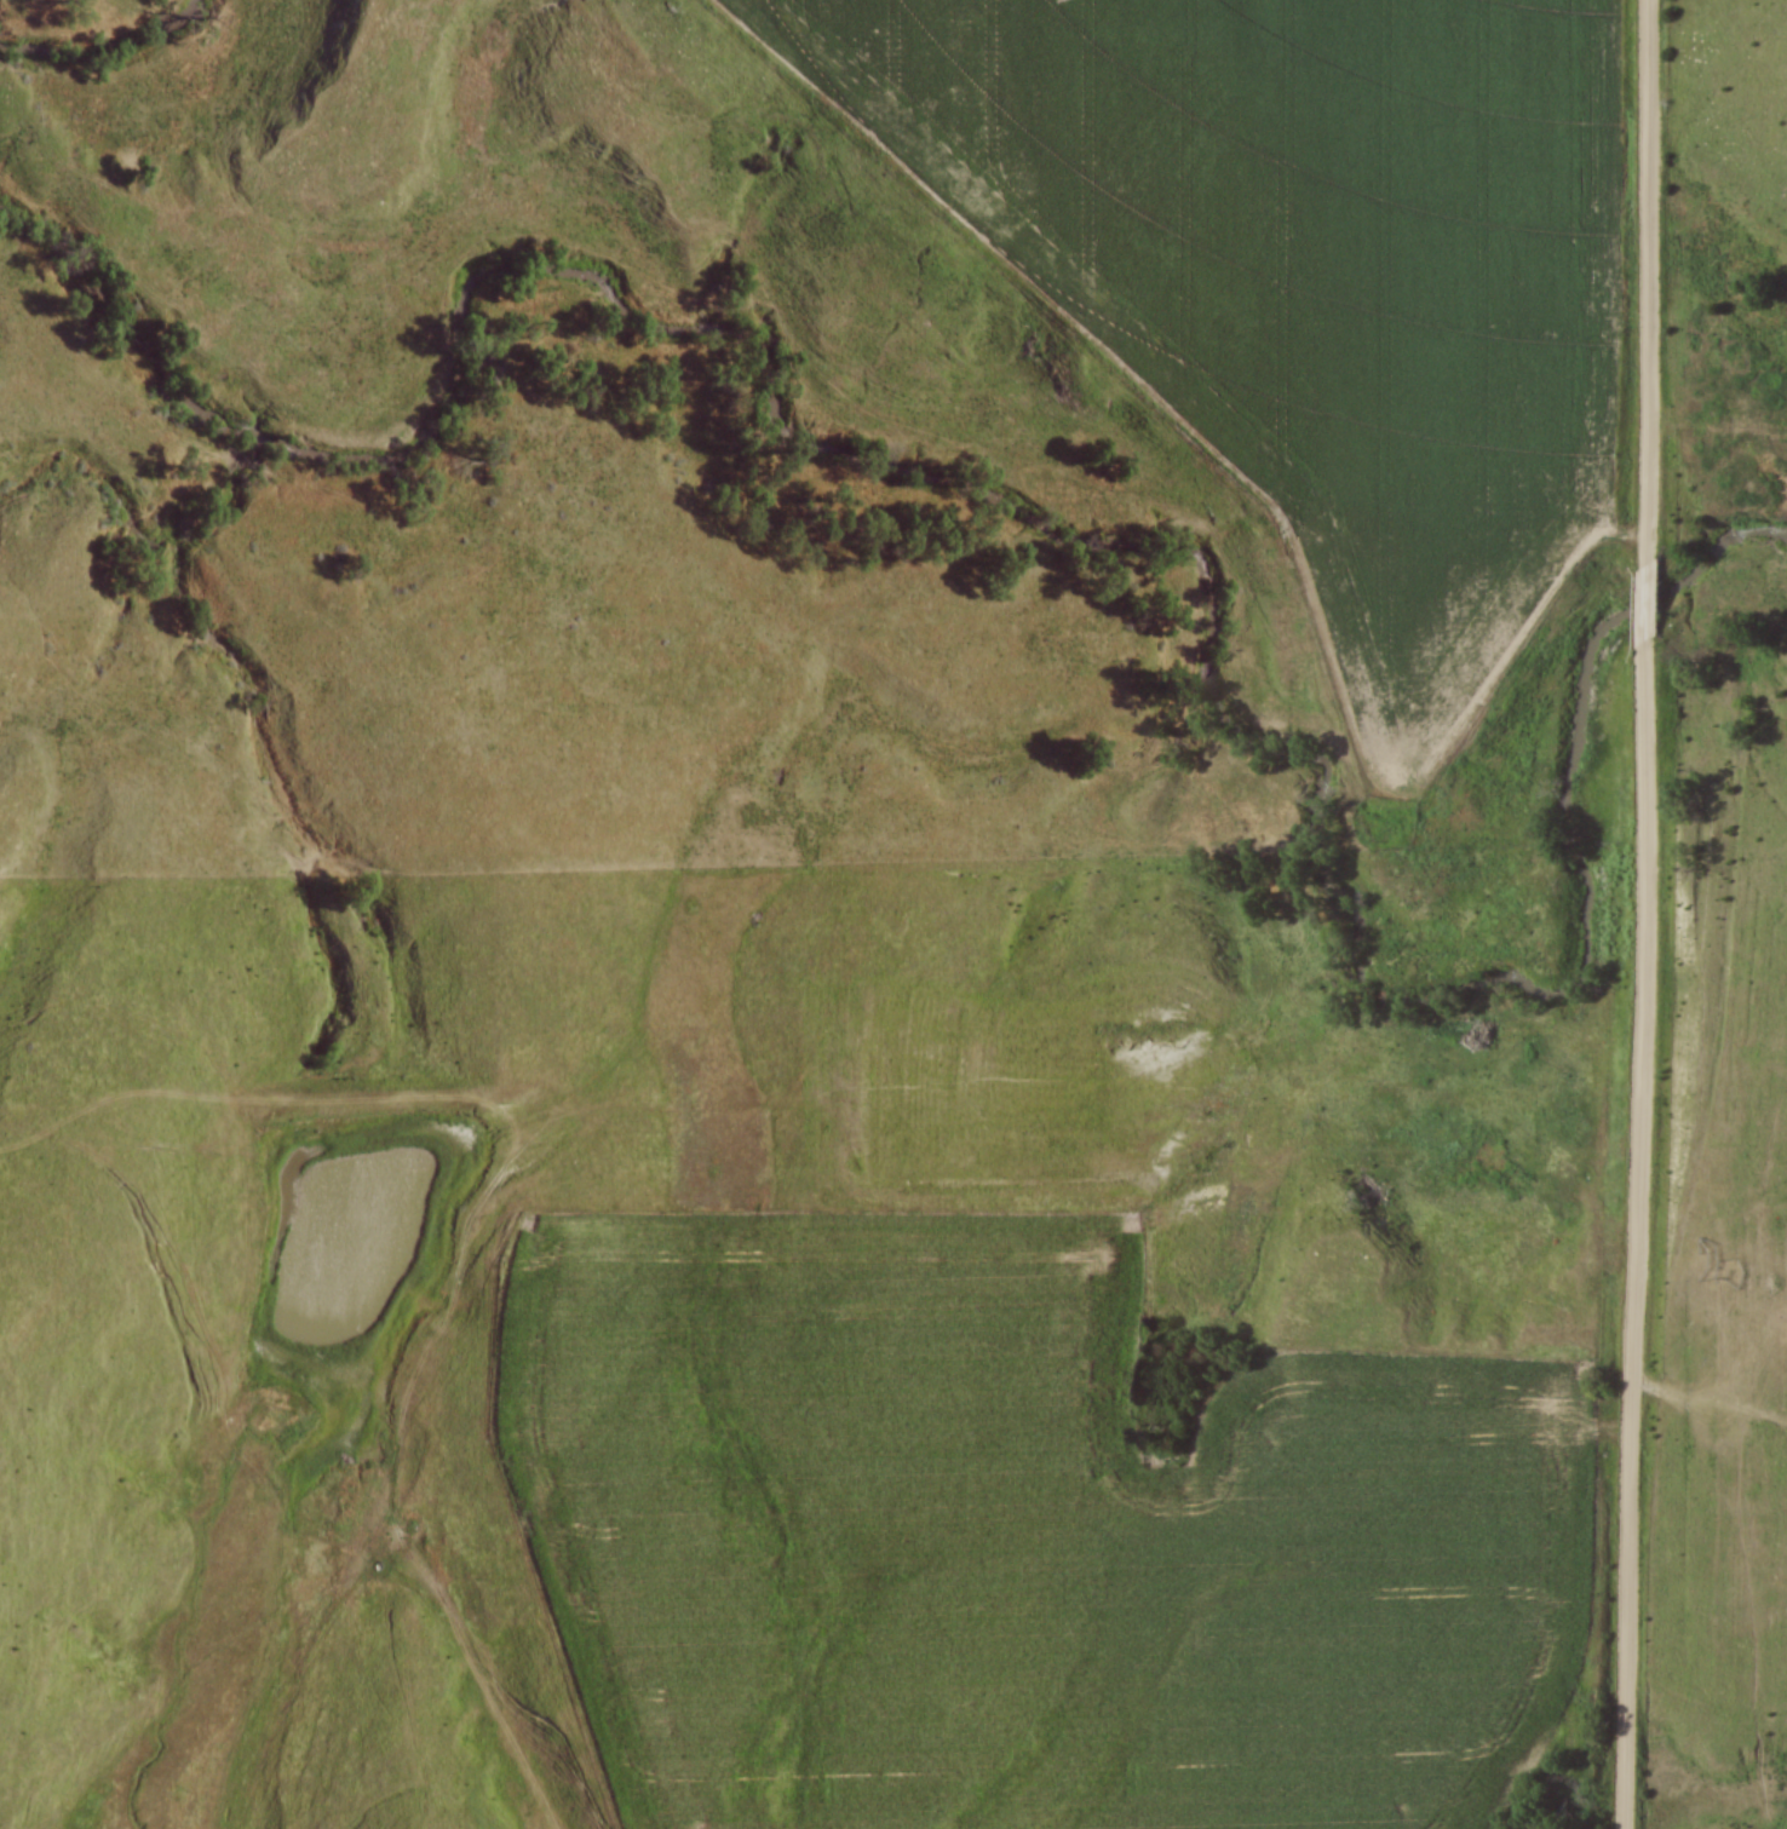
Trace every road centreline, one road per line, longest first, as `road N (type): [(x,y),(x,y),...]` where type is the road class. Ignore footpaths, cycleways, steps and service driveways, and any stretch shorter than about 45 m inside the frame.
road 1 (tertiary): [(1627,1828),(1650,750),(1648,0)]

